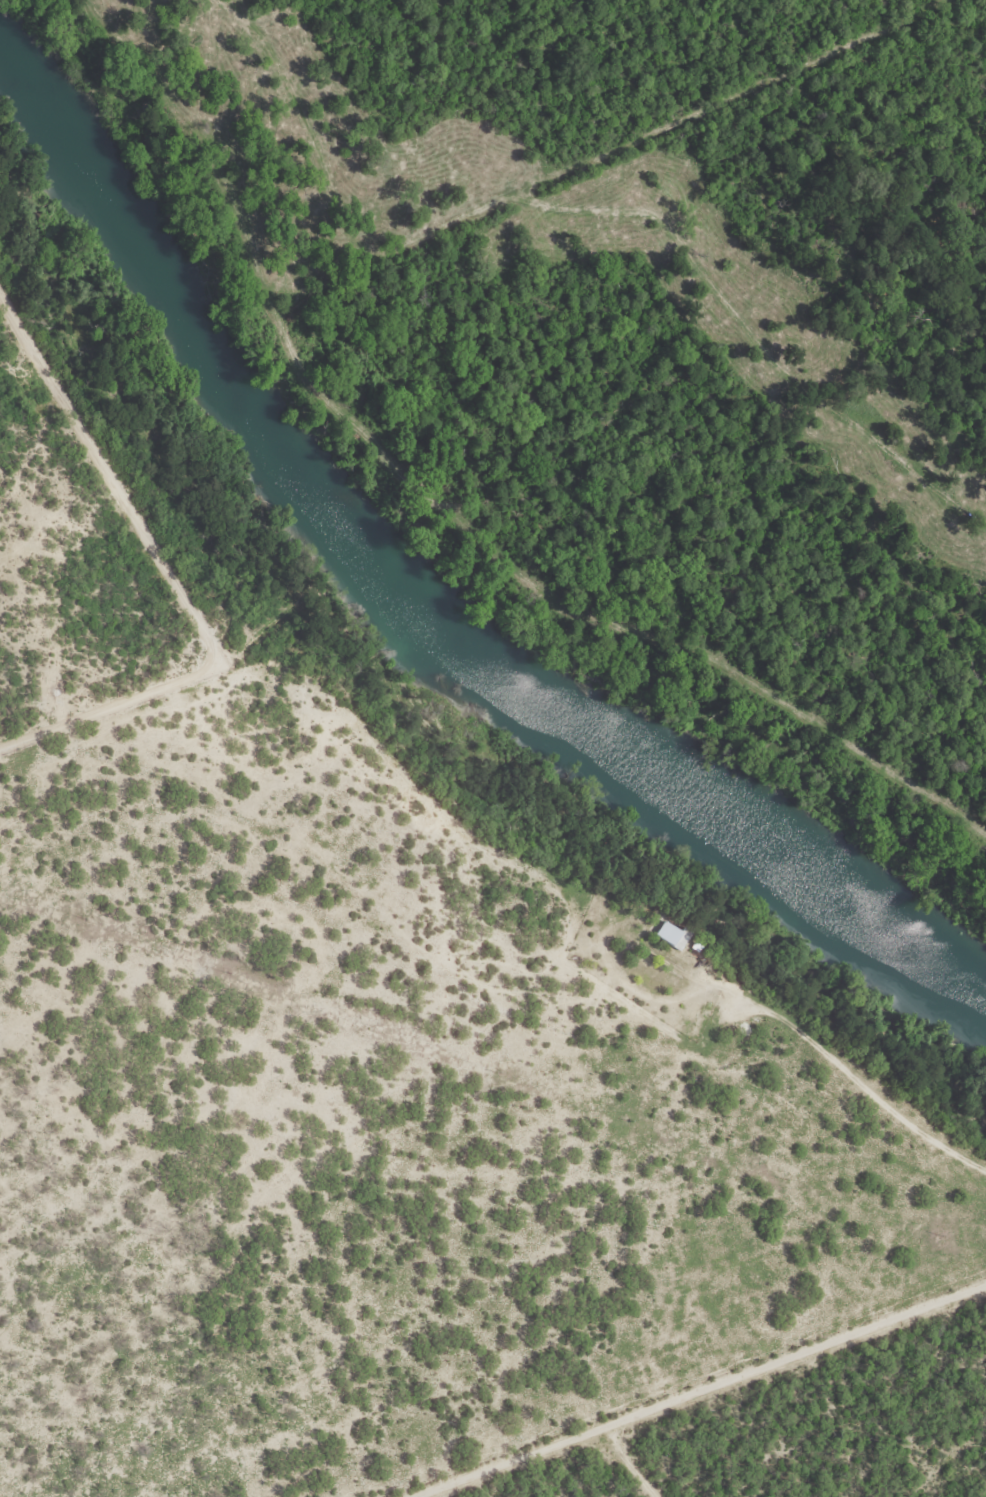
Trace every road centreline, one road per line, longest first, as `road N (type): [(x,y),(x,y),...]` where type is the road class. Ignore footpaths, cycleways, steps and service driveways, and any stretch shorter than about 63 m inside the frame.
road 1 (residential): [(985,525),(951,505),(881,424),(826,396),(754,334),(709,277),(679,220),(643,208),(529,202),(475,214),(422,245),(376,256),(356,243),(335,170),(279,49),(238,0)]
road 2 (residential): [(414,1496),(985,1286)]
road 3 (residential): [(529,202),(568,174),(957,0)]

